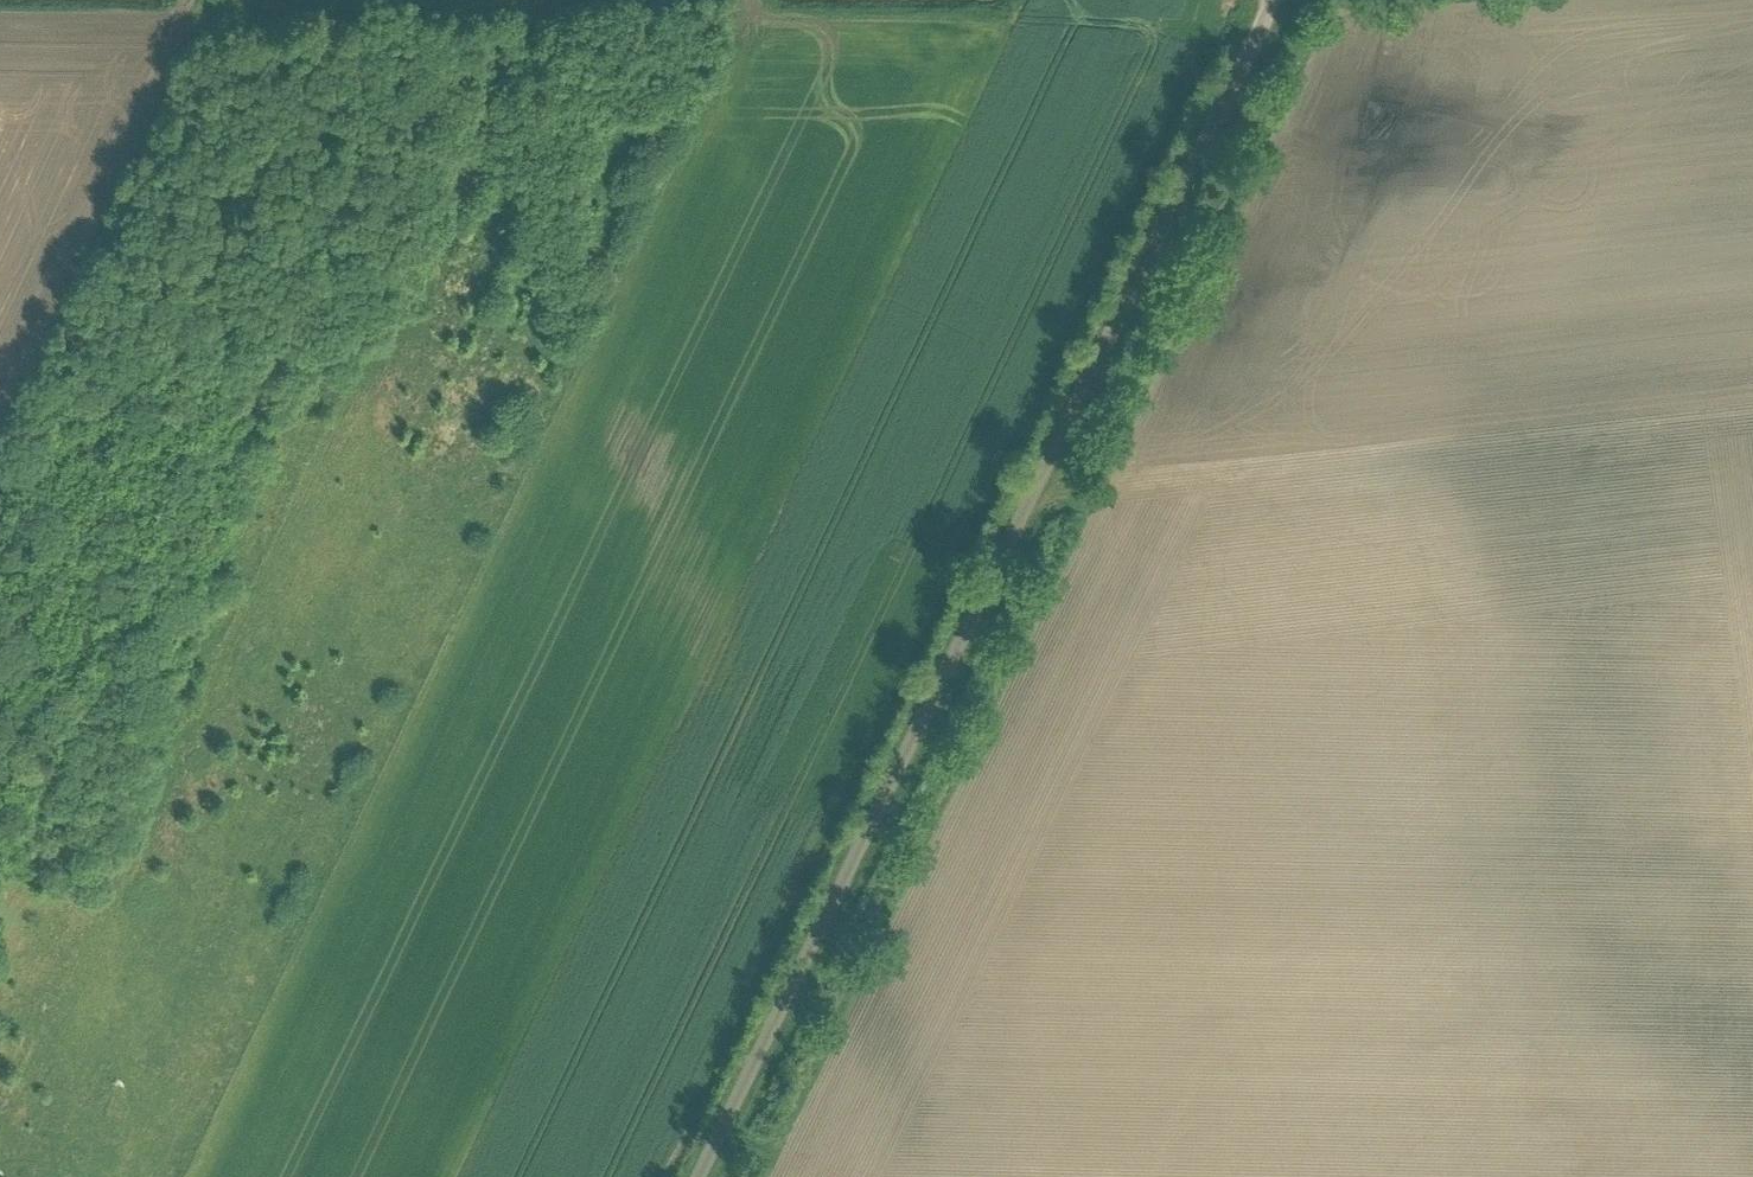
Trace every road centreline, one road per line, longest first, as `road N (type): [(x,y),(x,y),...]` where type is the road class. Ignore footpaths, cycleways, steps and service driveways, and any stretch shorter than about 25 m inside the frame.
road 1 (unclassified): [(1252,0),(686,1176)]

